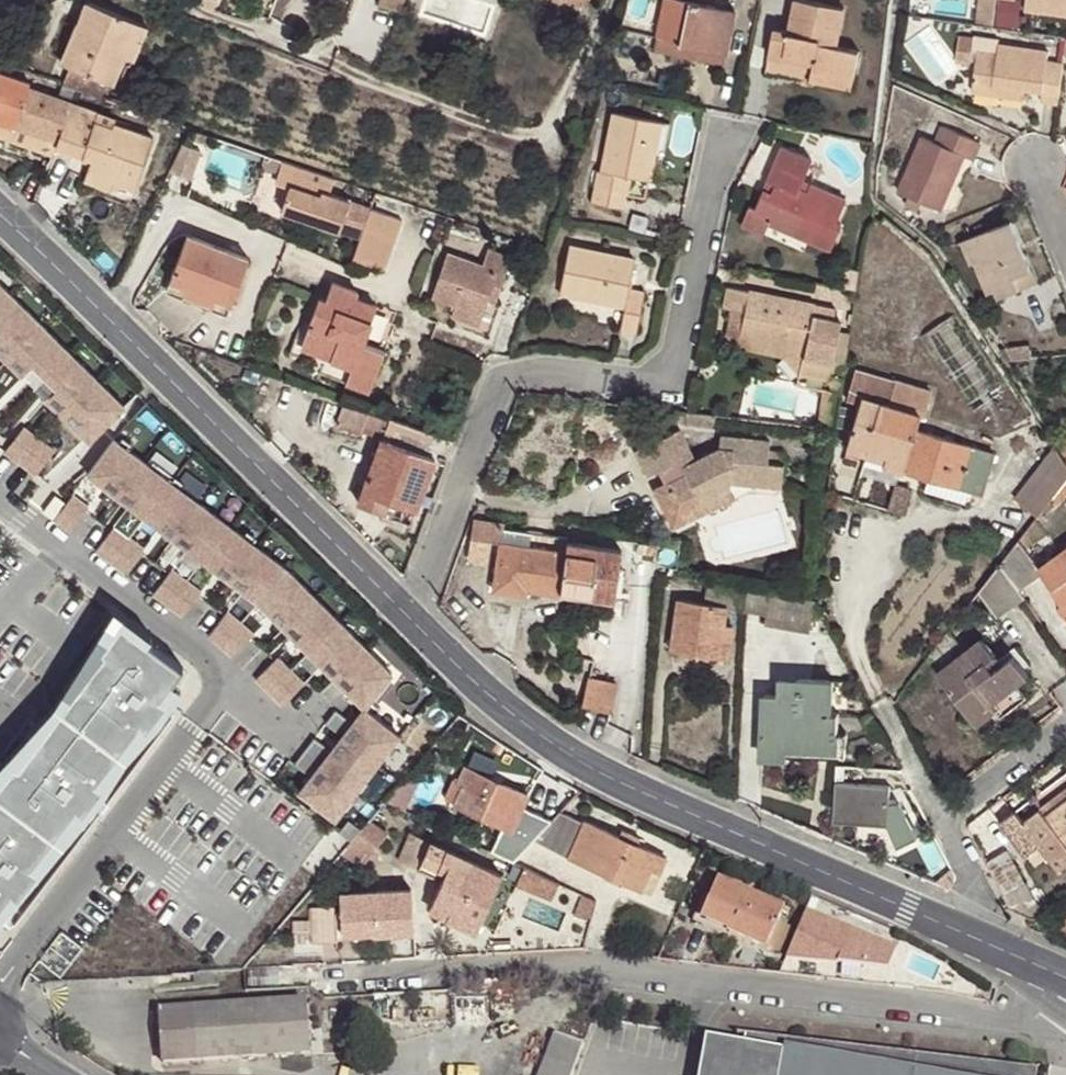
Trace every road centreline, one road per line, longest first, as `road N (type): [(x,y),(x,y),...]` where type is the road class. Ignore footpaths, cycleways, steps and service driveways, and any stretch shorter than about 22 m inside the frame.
road 1 (residential): [(384,973),(573,967),(1015,1022),(1036,1018),(1051,1001)]
road 2 (residential): [(726,141),(676,363),(637,385),(535,373),(506,381),(412,621)]
road 3 (secondary): [(412,621),(537,737),(954,934)]
road 4 (secondary): [(0,228),(412,621)]
road 5 (residential): [(0,985),(197,725)]
road 6 (residential): [(0,500),(230,682)]
road 7 (residential): [(1065,724),(941,818)]
road 8 (residential): [(880,701),(941,818)]
road 9 (residential): [(941,818),(974,893),(954,934)]

